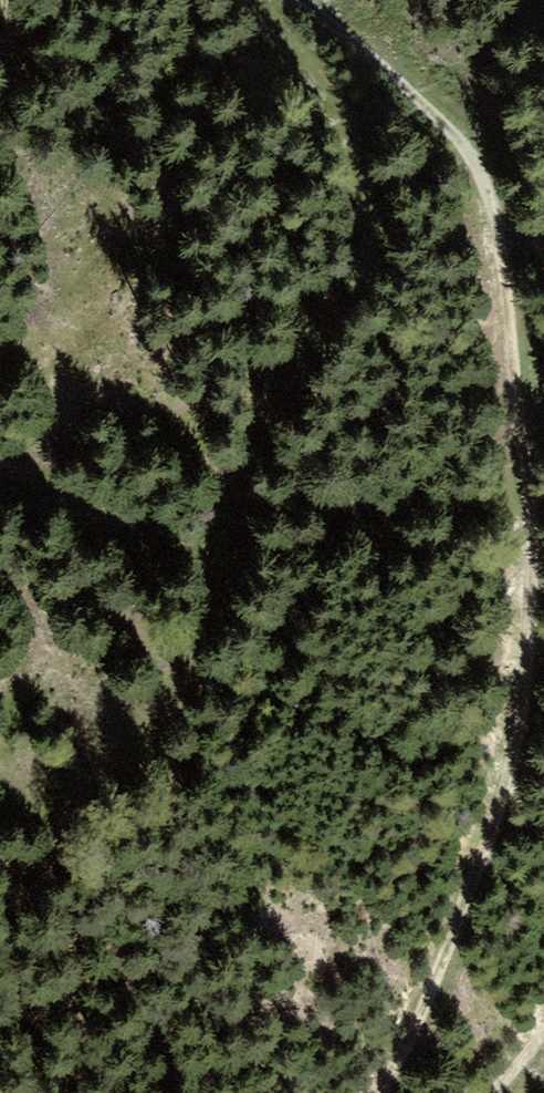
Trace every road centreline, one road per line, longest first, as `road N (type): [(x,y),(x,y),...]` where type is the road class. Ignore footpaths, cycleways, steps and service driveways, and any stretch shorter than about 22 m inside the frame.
road 1 (track): [(301,0),(457,143),(480,178),(510,283),(536,581),(523,734),(505,812),(427,1015),(380,1092)]
road 2 (track): [(254,0),(320,86),(352,159),(365,240),(331,335)]

